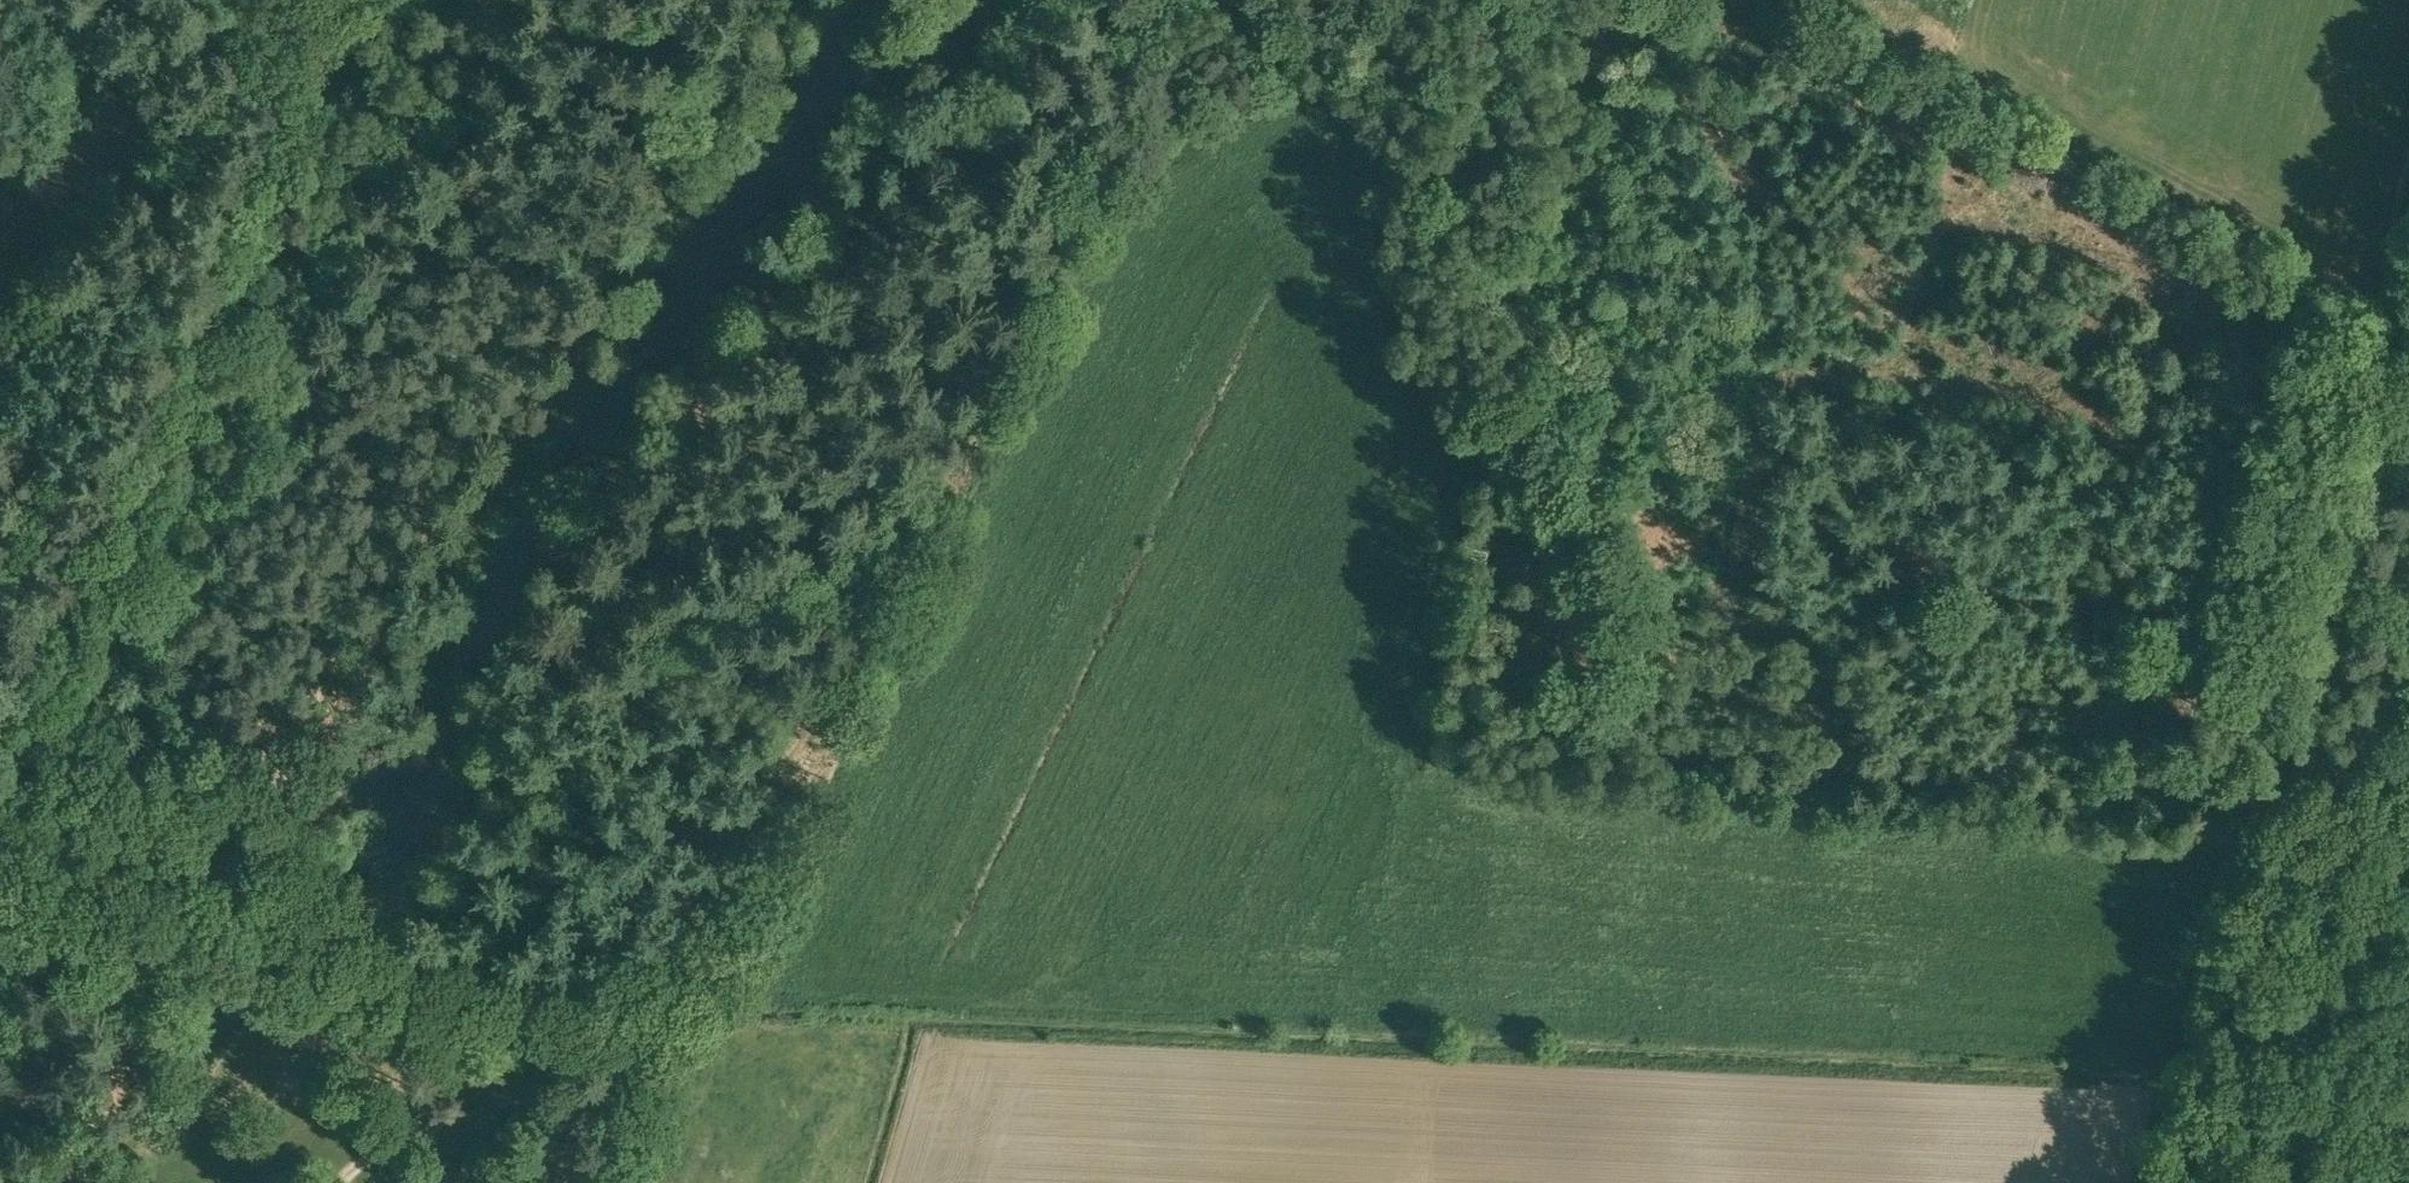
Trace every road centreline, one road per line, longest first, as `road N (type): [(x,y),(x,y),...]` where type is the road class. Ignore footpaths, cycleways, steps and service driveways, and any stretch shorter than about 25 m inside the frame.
road 1 (track): [(0,845),(367,0)]
road 2 (track): [(2262,814),(2154,1182)]
road 3 (track): [(2237,811),(2408,830)]

